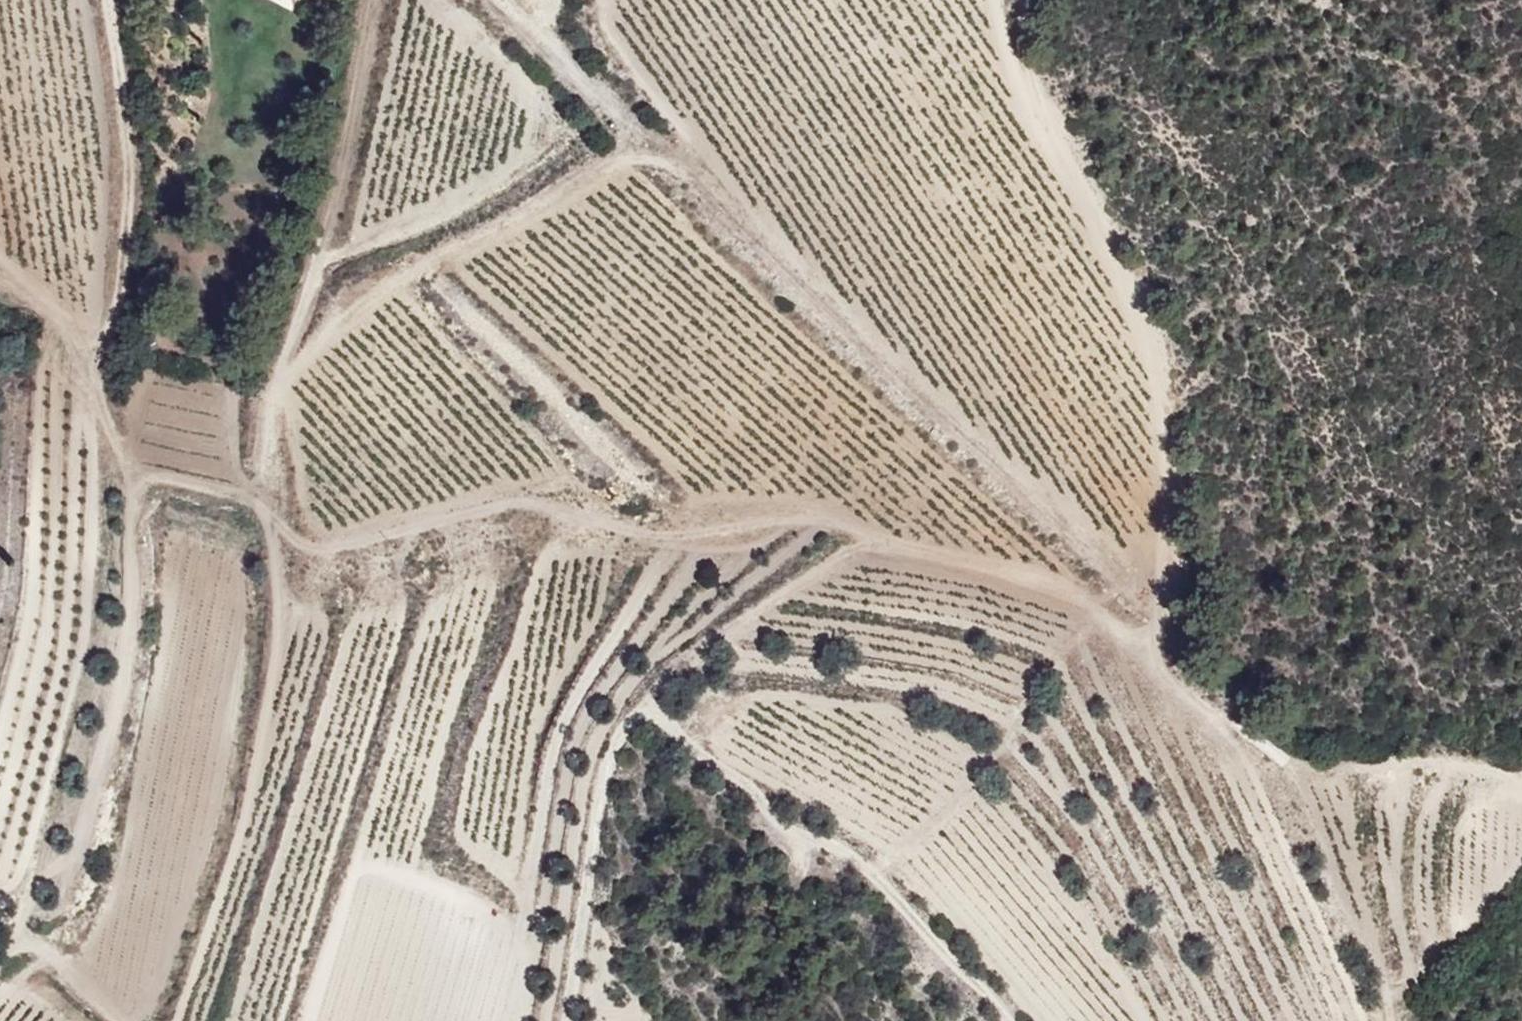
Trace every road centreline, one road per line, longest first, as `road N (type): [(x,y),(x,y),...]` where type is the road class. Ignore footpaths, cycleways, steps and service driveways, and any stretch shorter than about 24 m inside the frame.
road 1 (track): [(1023,0),(1066,168),(1143,300),(1157,346),(1174,556),(1158,634),(1134,638),(1089,604),(952,562),(868,548),(835,563),(640,709),(610,764),(568,1020)]

